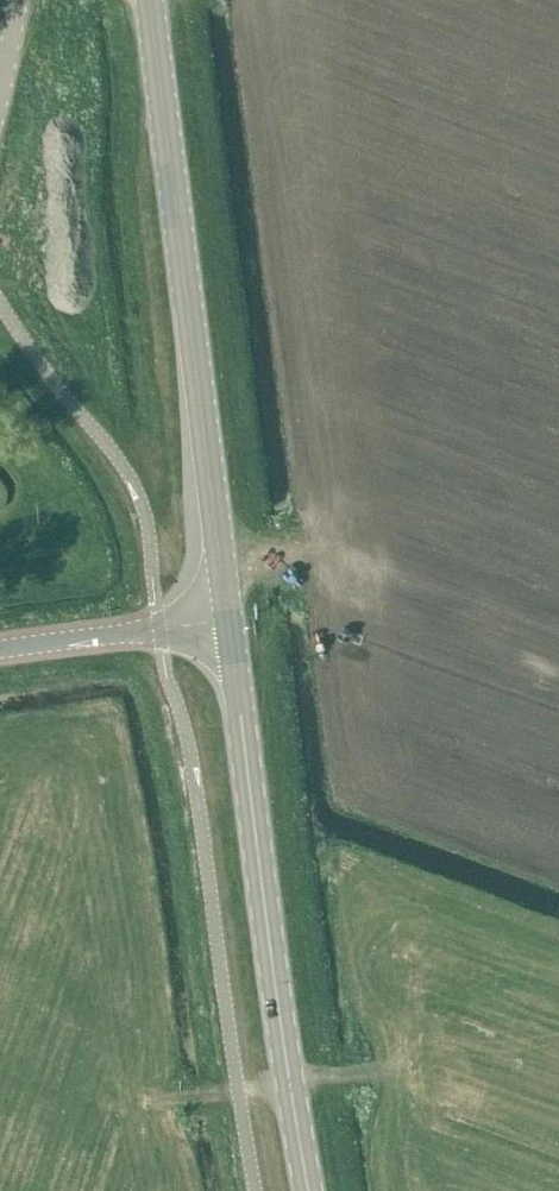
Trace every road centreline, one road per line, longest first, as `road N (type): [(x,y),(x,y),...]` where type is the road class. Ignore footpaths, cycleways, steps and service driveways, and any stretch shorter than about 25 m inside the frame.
road 1 (primary): [(228,621),(149,0)]
road 2 (primary): [(306,1190),(228,621)]
road 3 (tertiary): [(0,649),(228,621)]

